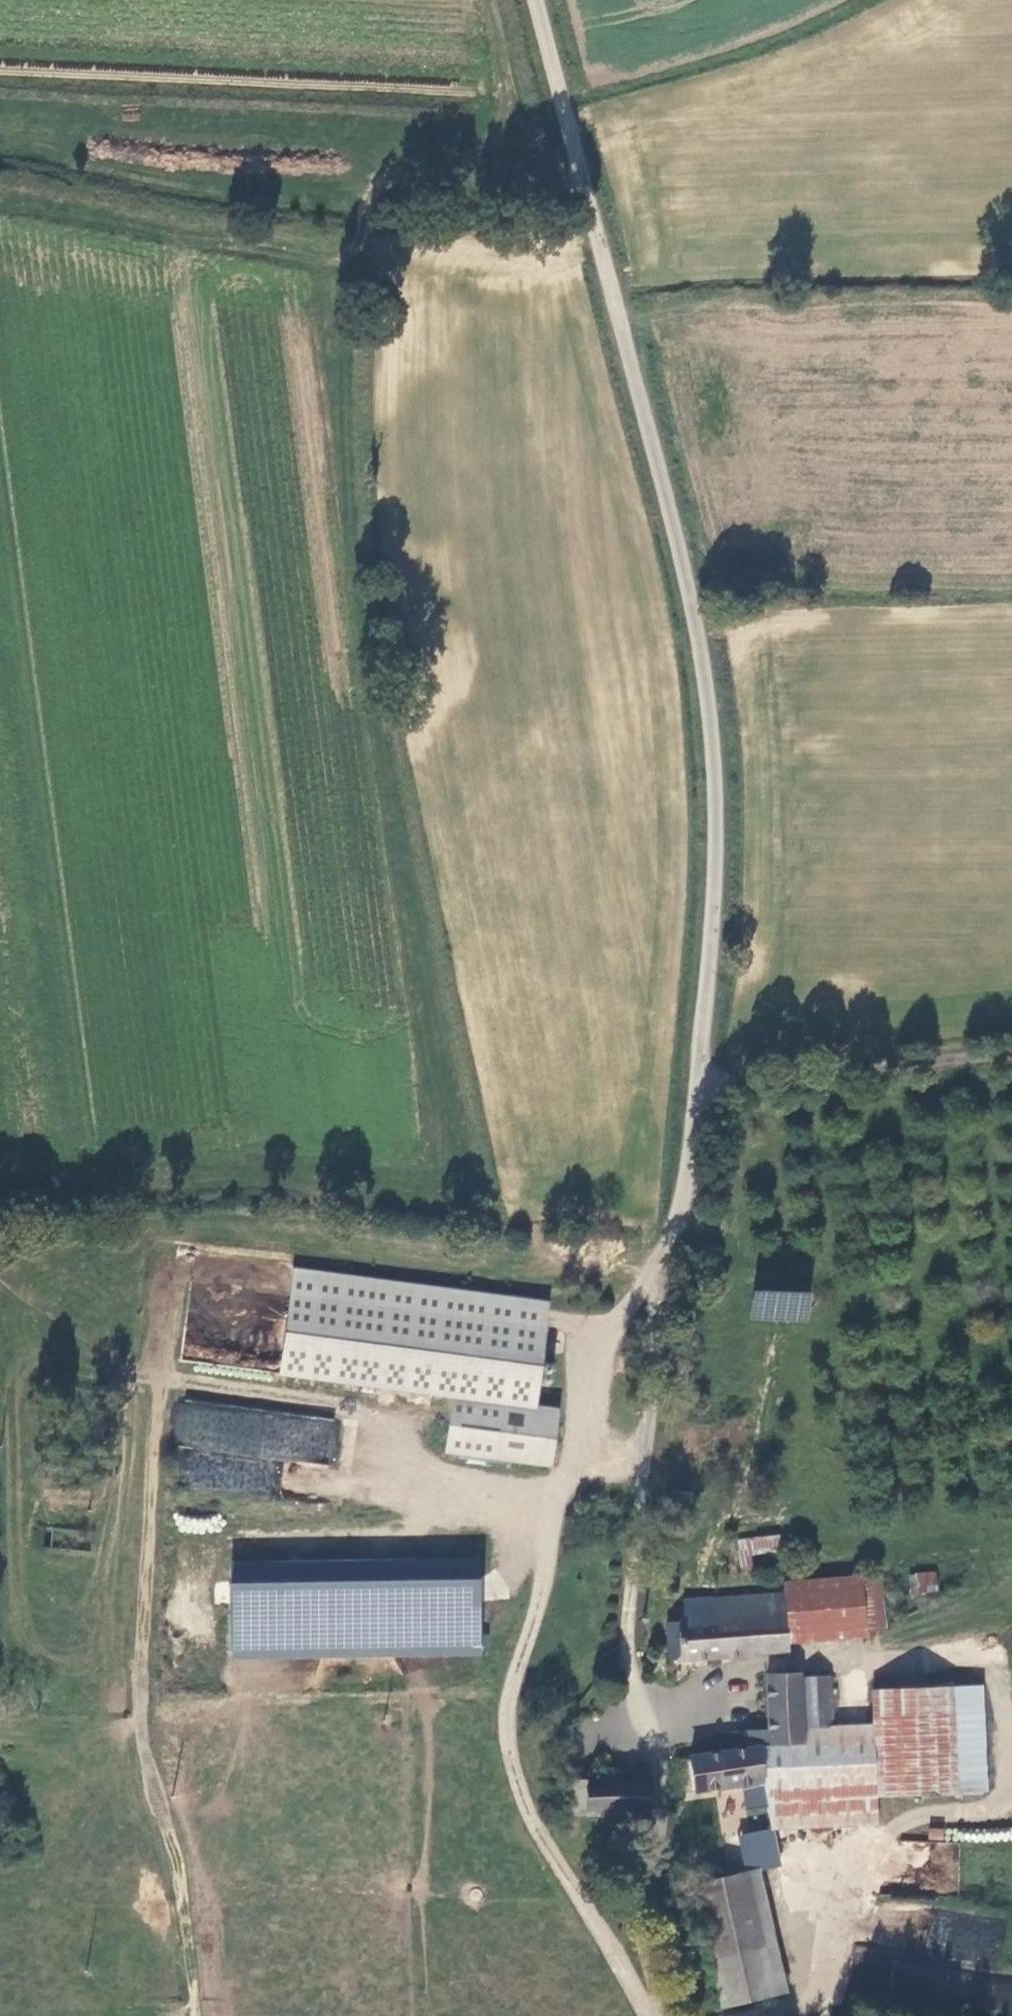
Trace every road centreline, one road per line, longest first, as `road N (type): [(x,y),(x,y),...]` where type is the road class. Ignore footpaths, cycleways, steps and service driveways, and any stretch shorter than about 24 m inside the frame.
road 1 (unclassified): [(655,2015),(532,1819),(506,1741),(507,1700),(616,1320),(677,1227),(701,1087),(715,888),(715,749),(686,558),(538,0)]

